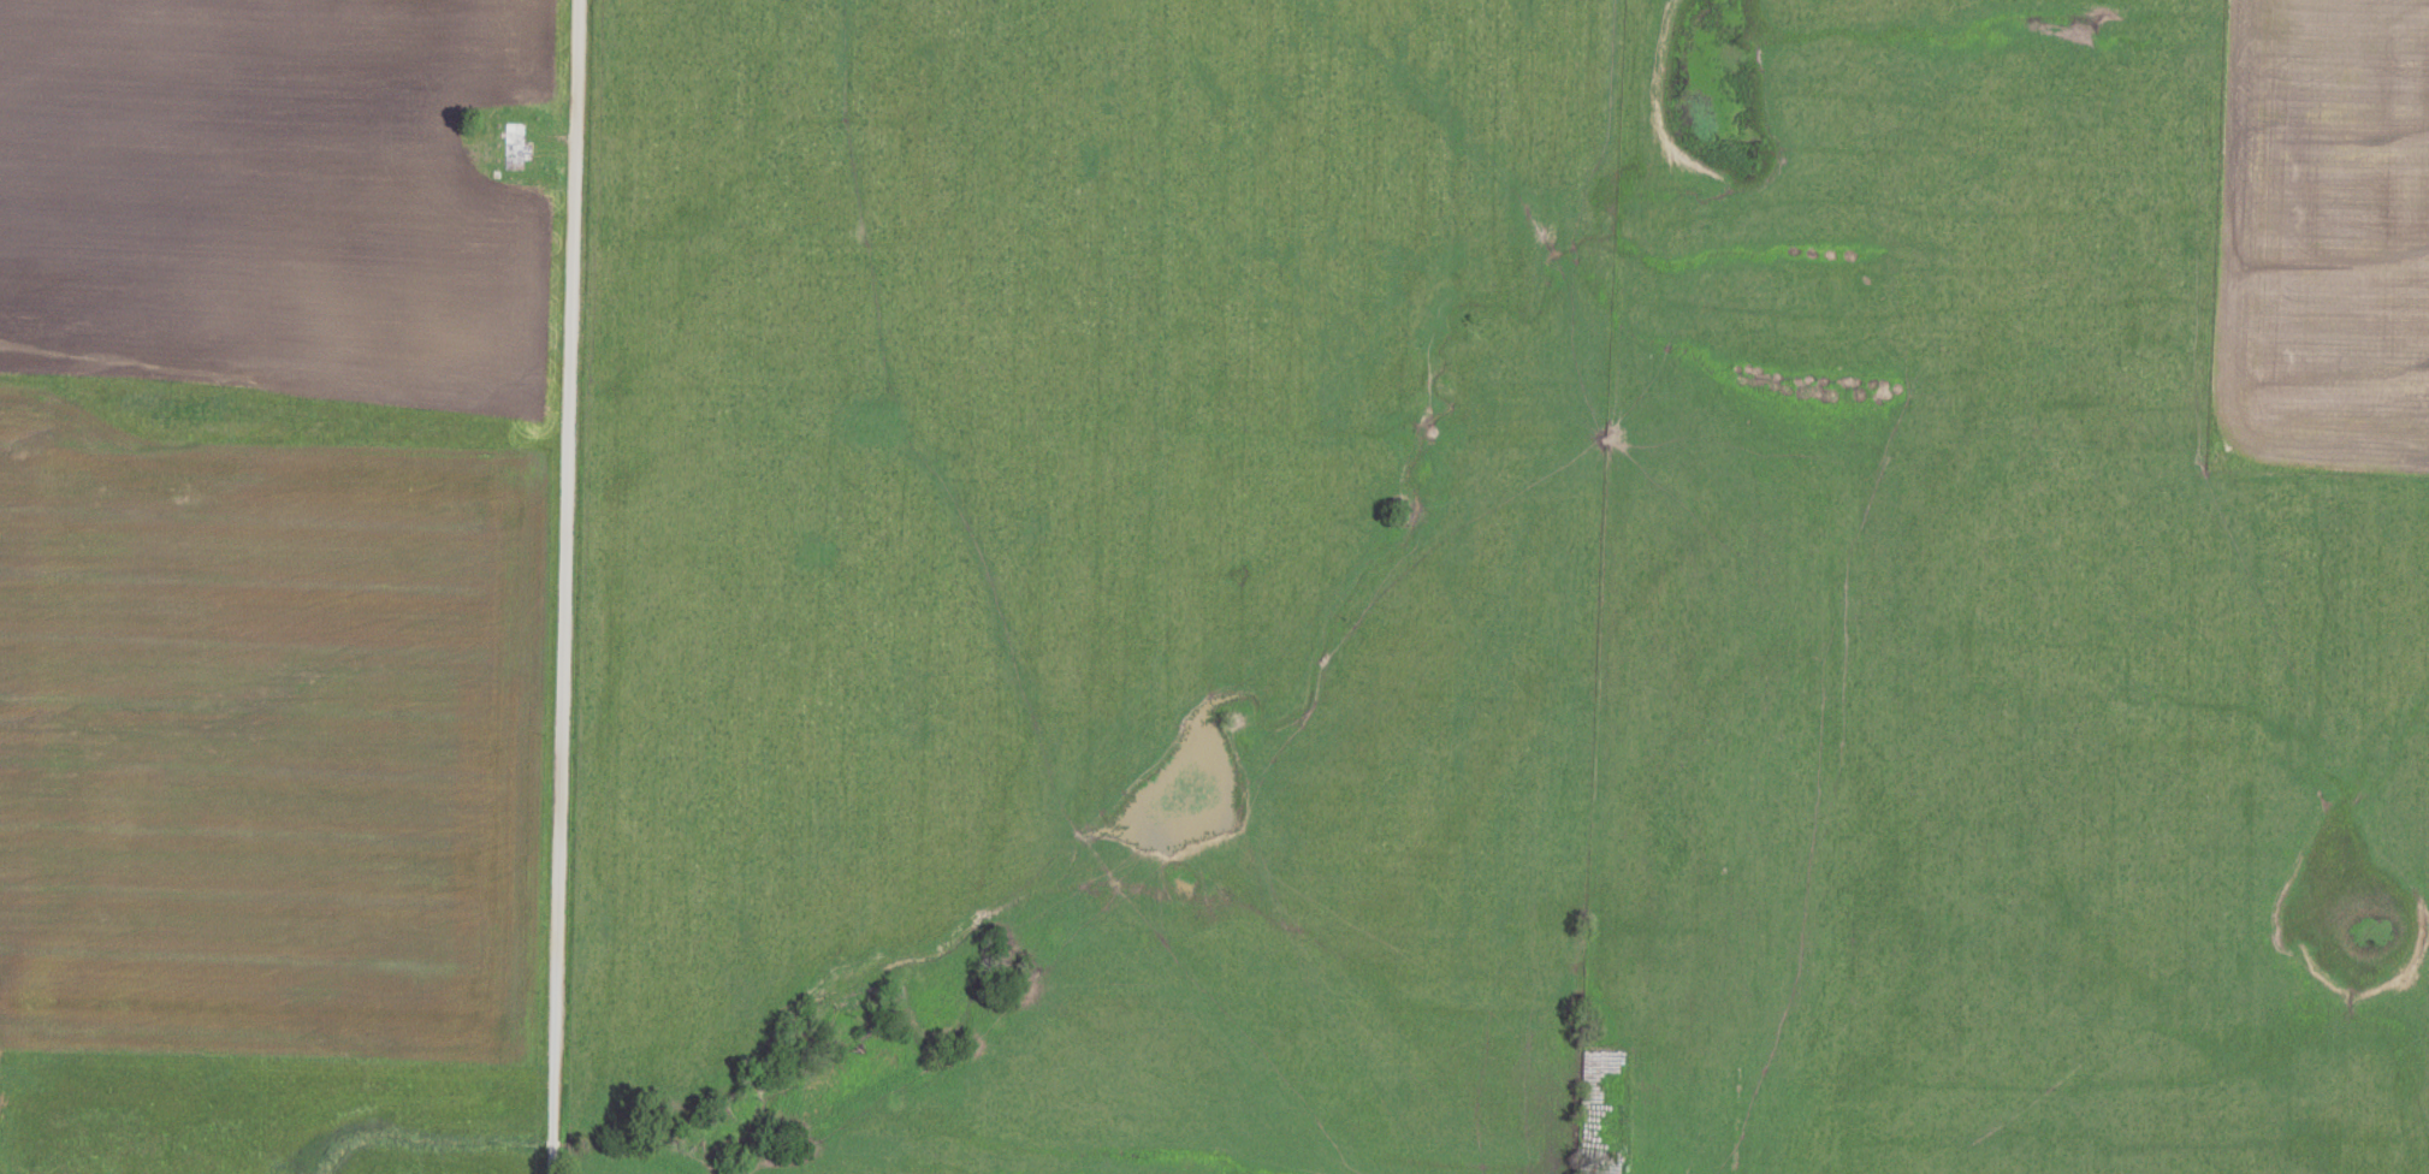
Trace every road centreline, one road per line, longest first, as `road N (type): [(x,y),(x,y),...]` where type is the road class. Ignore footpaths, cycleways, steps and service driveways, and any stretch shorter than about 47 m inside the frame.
road 1 (residential): [(517,1173),(552,0)]

